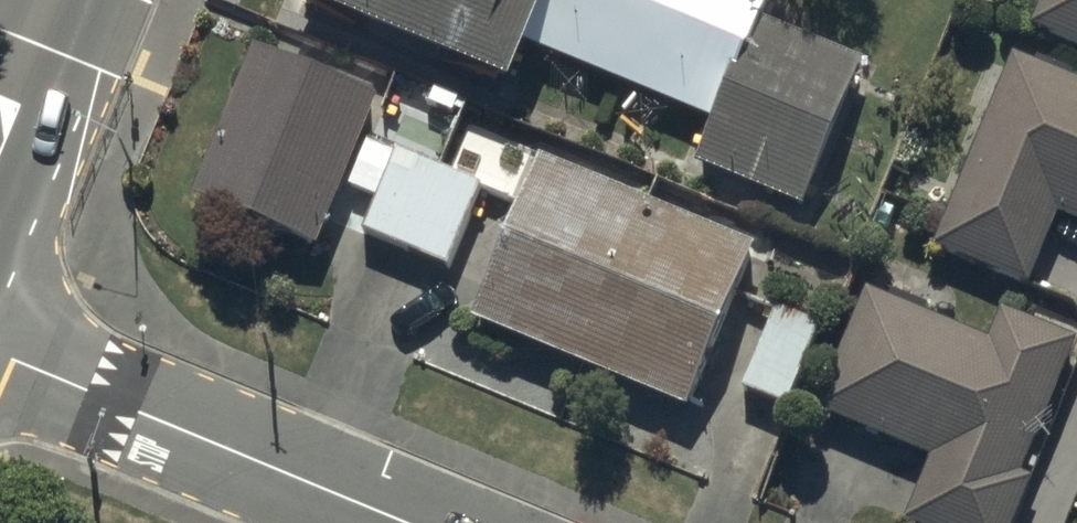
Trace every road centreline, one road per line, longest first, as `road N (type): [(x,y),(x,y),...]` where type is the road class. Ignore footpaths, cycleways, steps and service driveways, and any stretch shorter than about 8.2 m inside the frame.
road 1 (residential): [(0,352),(408,522)]

